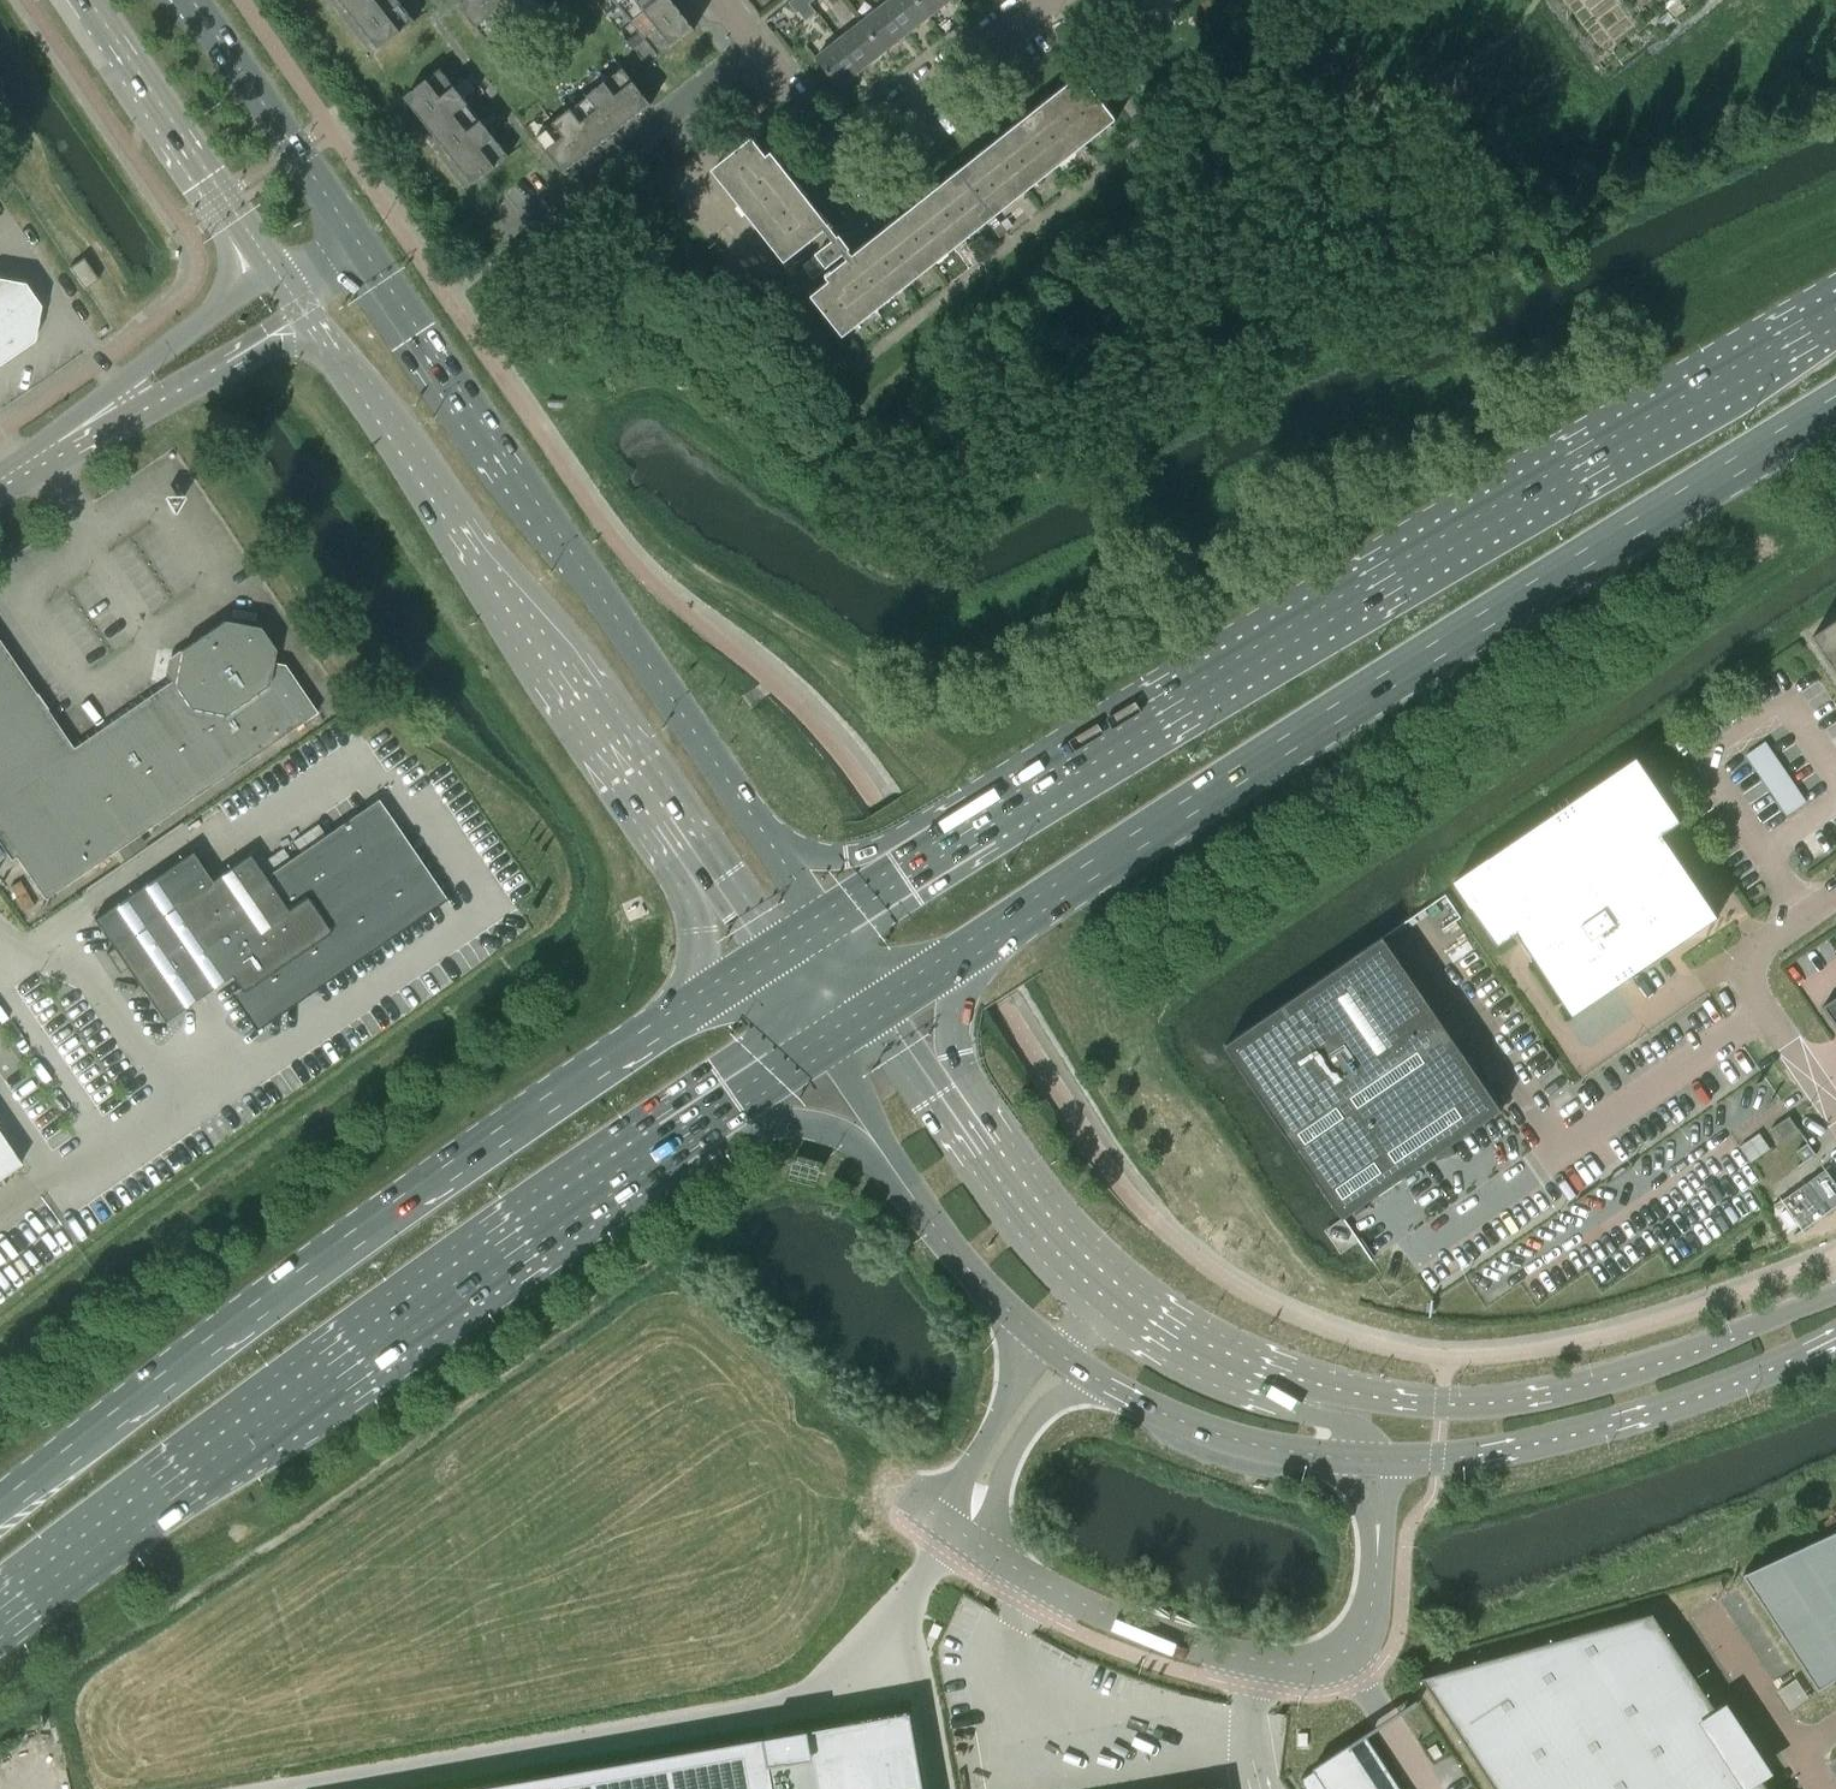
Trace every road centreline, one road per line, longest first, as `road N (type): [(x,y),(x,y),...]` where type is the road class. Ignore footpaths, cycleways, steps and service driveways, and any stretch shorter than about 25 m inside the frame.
road 1 (trunk): [(1835,324),(820,921)]
road 2 (trunk): [(991,938),(1835,414)]
road 3 (trunk): [(751,967),(359,1235),(0,1511)]
road 4 (trunk): [(0,1617),(695,1130)]
road 5 (secondary): [(820,921),(358,238)]
road 6 (unclassified): [(1385,1461),(1371,1607),(1346,1654),(1289,1666),(1197,1647),(1097,1611),(976,1540),(966,1523),(981,1469),(1064,1356)]
road 7 (secondary): [(304,313),(751,967)]
road 8 (unclassified): [(1835,1296),(1597,1381),(1486,1406),(1387,1404),(1210,1355)]
road 9 (unclassified): [(1385,1461),(1508,1451),(1676,1406),(1835,1336)]
road 10 (unclassified): [(1064,1356),(1148,1407),(1216,1434),(1385,1461)]
road 11 (secondary): [(89,0),(273,269)]
road 12 (residential): [(756,46),(510,236)]
road 13 (residential): [(793,93),(823,133),(856,132),(1033,0)]
road 14 (unclassified): [(40,454),(226,361),(304,313)]
road 15 (unclassified): [(273,269),(40,454)]
road 16 (secondary): [(358,238),(196,0)]
road 17 (unclassified): [(1835,899),(1753,956),(1747,974),(1835,1117)]
road 18 (unclassified): [(894,1171),(950,1247),(1064,1356)]
road 19 (trunk): [(986,1144),(955,1038),(967,981),(991,938)]
road 20 (trunk): [(695,1130),(769,1118),(818,1121),(859,1139),(894,1171)]
road 21 (unclassified): [(1385,1461),(1348,1426),(1253,1391),(1210,1355)]
road 22 (unclassified): [(1108,1296),(986,1144)]
road 23 (unclassified): [(986,1144),(883,1005)]
road 24 (unclassified): [(808,1055),(894,1171)]
road 25 (trunk): [(695,1130),(808,1055)]
road 26 (trunk): [(883,1005),(991,938)]

